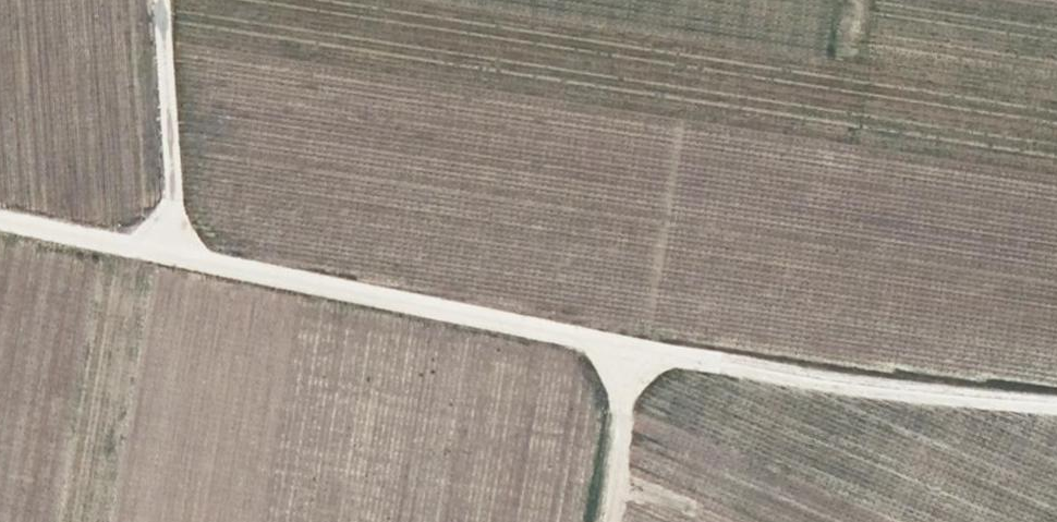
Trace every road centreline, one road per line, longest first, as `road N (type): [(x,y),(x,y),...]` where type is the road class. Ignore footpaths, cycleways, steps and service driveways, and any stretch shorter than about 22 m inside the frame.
road 1 (unclassified): [(0,218),(631,352),(1056,402)]
road 2 (track): [(156,0),(170,252)]
road 3 (track): [(631,352),(603,521)]

